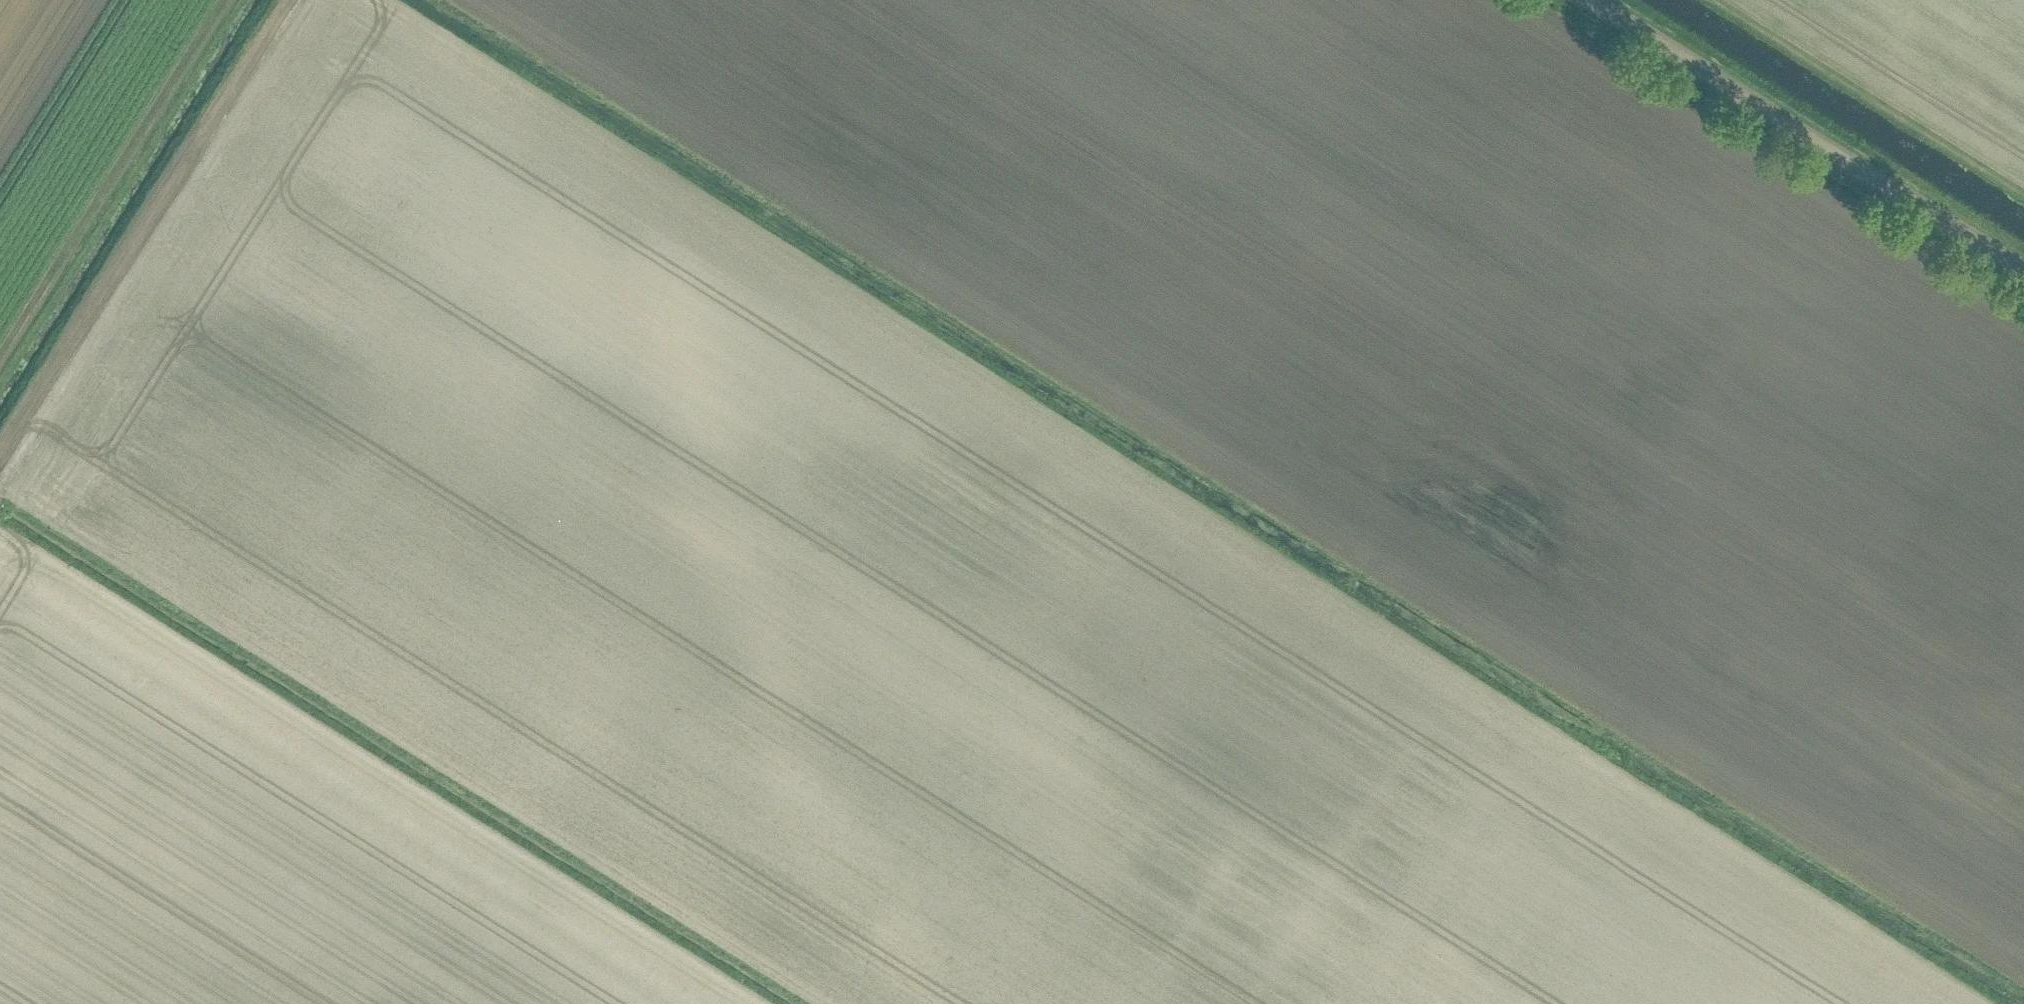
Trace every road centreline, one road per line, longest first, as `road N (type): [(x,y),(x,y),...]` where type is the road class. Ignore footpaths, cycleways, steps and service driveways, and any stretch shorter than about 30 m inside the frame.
road 1 (unclassified): [(2023,271),(1591,0)]

